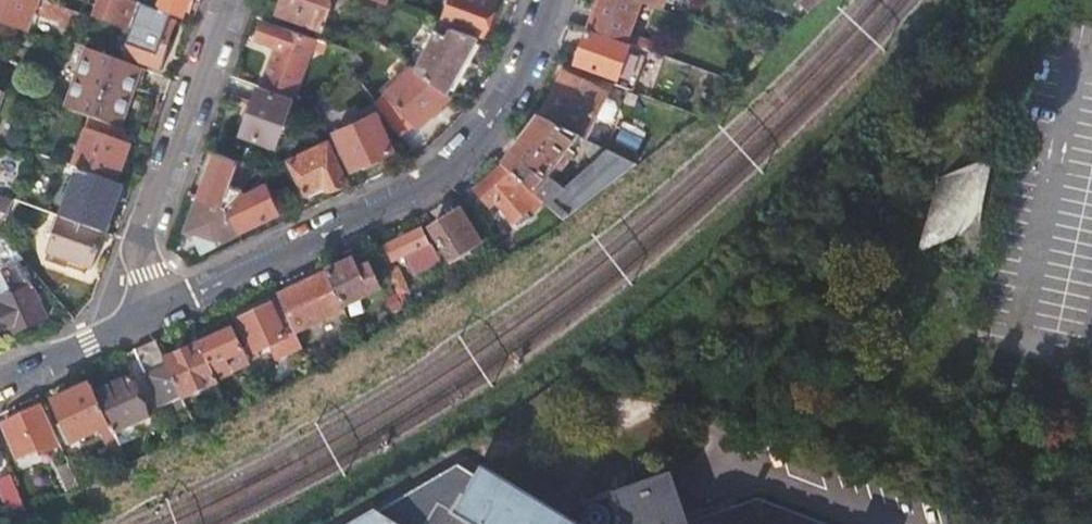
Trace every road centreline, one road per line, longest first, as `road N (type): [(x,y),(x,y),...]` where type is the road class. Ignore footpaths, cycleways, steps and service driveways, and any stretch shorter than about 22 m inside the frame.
road 1 (residential): [(550,0),(525,71),(483,136),(417,189),(159,308)]
road 2 (residential): [(227,0),(141,233),(159,308)]
road 3 (residential): [(159,308),(0,380)]

